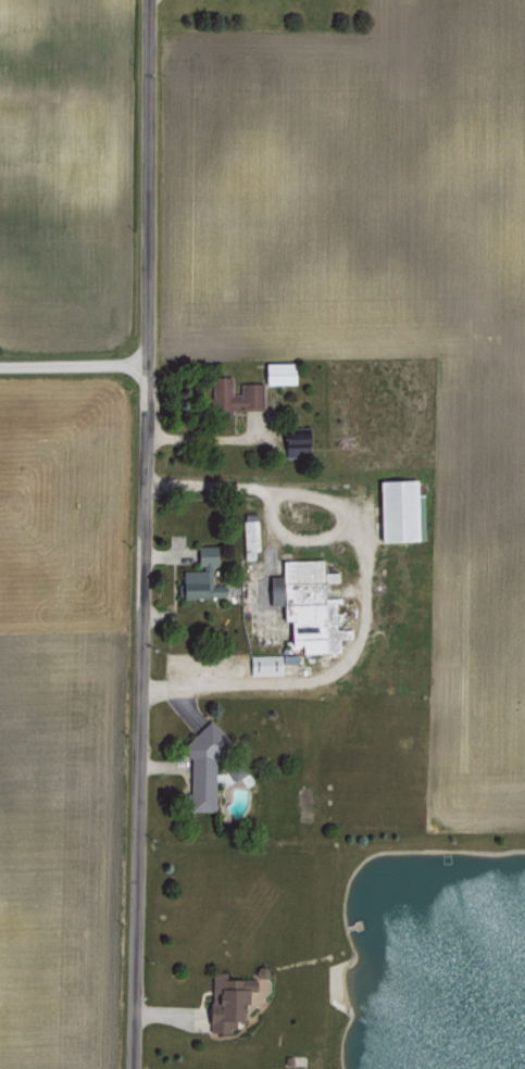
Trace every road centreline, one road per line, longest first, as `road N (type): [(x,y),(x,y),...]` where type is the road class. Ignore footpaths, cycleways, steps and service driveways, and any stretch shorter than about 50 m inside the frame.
road 1 (residential): [(128,1068),(145,435),(146,0)]
road 2 (residential): [(143,481),(265,488),(351,512),(361,605),(353,650),(335,674),(309,687),(138,678)]
road 3 (residential): [(142,362),(0,362)]

